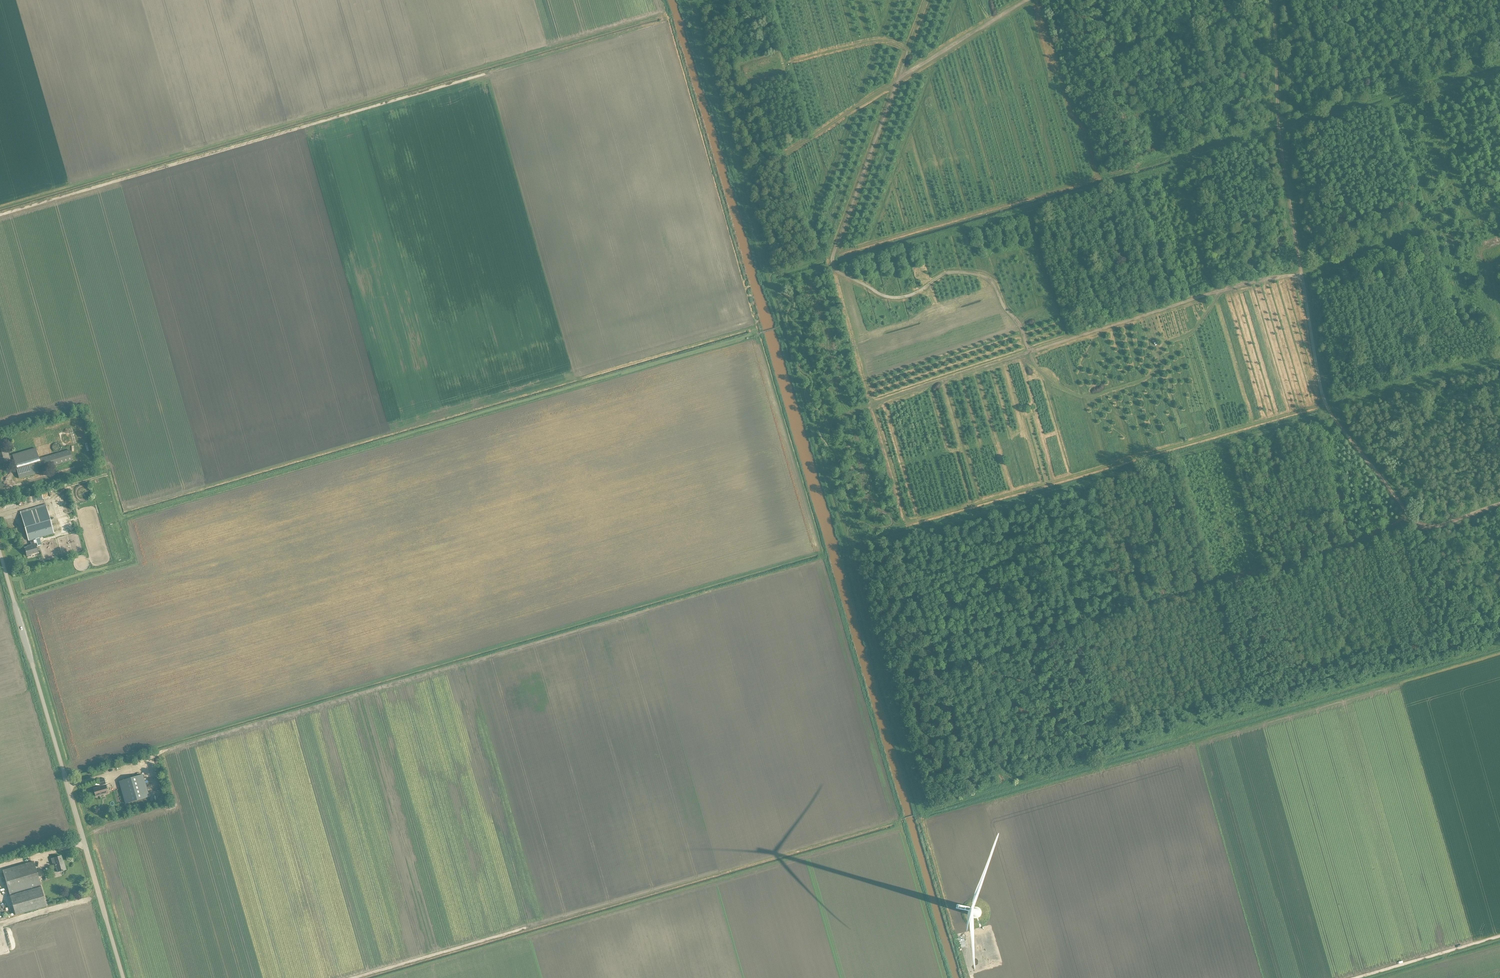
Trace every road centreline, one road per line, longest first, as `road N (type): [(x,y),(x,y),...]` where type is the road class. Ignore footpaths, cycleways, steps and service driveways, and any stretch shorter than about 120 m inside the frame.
road 1 (track): [(1217,291),(1196,329),(1164,345),(1146,378),(1082,396),(1037,367),(1021,328),(983,276),(949,273),(892,297),(835,269),(834,251),(898,80),(1025,0)]
road 2 (track): [(883,671),(923,812),(1499,645)]
road 3 (track): [(1274,0),(1281,149),(1322,394),(1424,526)]
road 4 (track): [(1302,274),(1226,288),(812,429)]
road 5 (tertiary): [(123,977),(0,554)]
road 6 (track): [(770,285),(848,540)]
road 7 (track): [(1302,274),(1403,235),(1499,211)]
road 8 (track): [(740,180),(898,80)]
road 9 (track): [(929,671),(883,671),(848,540)]
road 10 (track): [(736,170),(693,7)]

